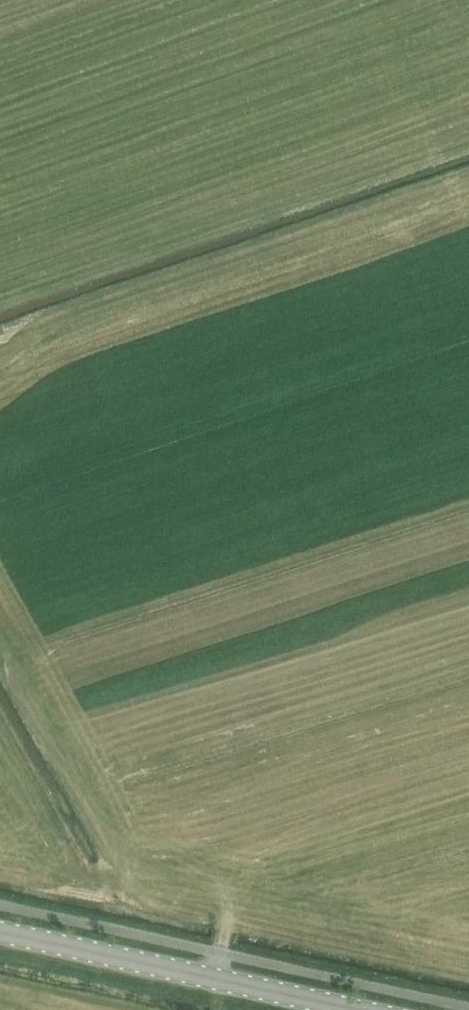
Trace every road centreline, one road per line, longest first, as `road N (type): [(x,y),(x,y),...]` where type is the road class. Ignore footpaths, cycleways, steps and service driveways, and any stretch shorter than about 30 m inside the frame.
road 1 (secondary): [(0,932),(358,1009)]

